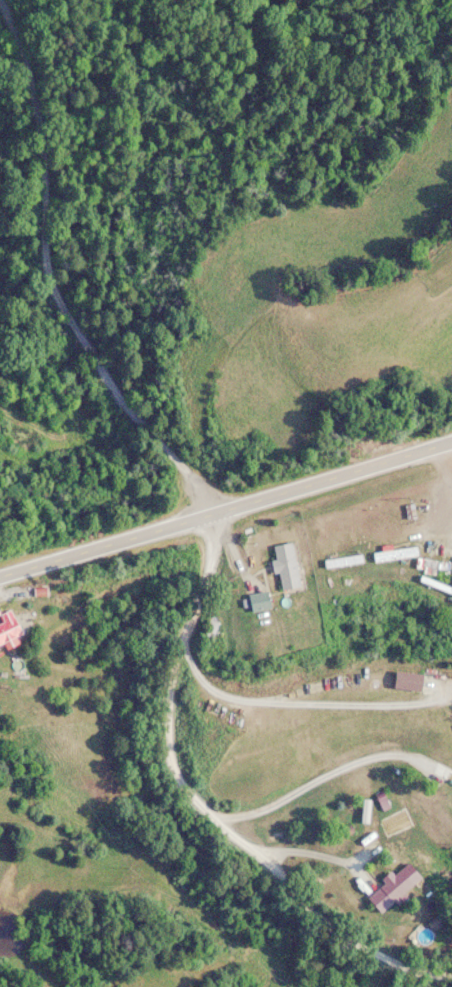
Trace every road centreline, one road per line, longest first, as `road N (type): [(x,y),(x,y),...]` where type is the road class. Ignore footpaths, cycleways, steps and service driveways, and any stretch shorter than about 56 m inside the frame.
road 1 (residential): [(409,986),(388,961),(301,917),(170,797),(126,687),(137,567),(159,512)]
road 2 (residential): [(159,512),(164,452),(50,279),(0,58)]
road 3 (secondary): [(451,426),(0,559)]

